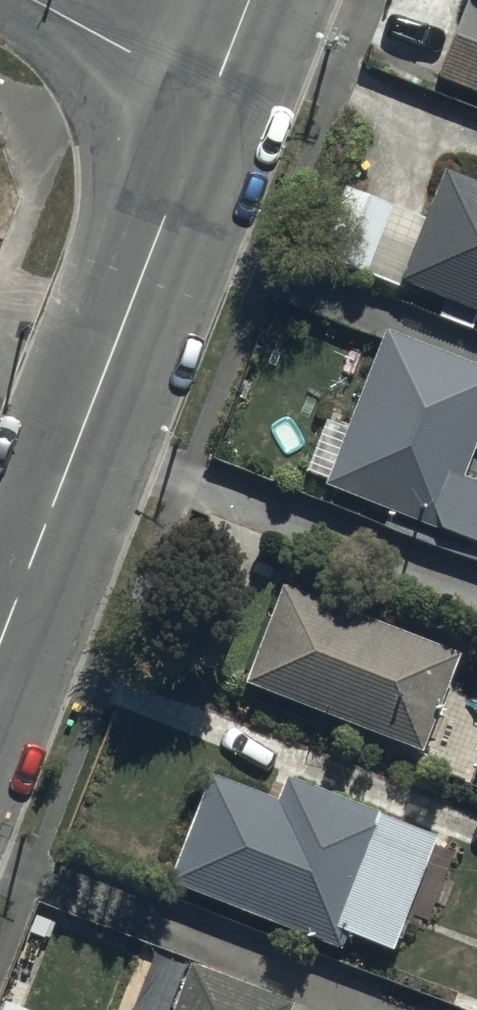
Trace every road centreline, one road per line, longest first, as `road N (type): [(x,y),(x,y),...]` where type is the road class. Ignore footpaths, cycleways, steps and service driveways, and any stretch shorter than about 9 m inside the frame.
road 1 (tertiary): [(0,636),(208,96)]
road 2 (residential): [(208,96),(36,0)]

